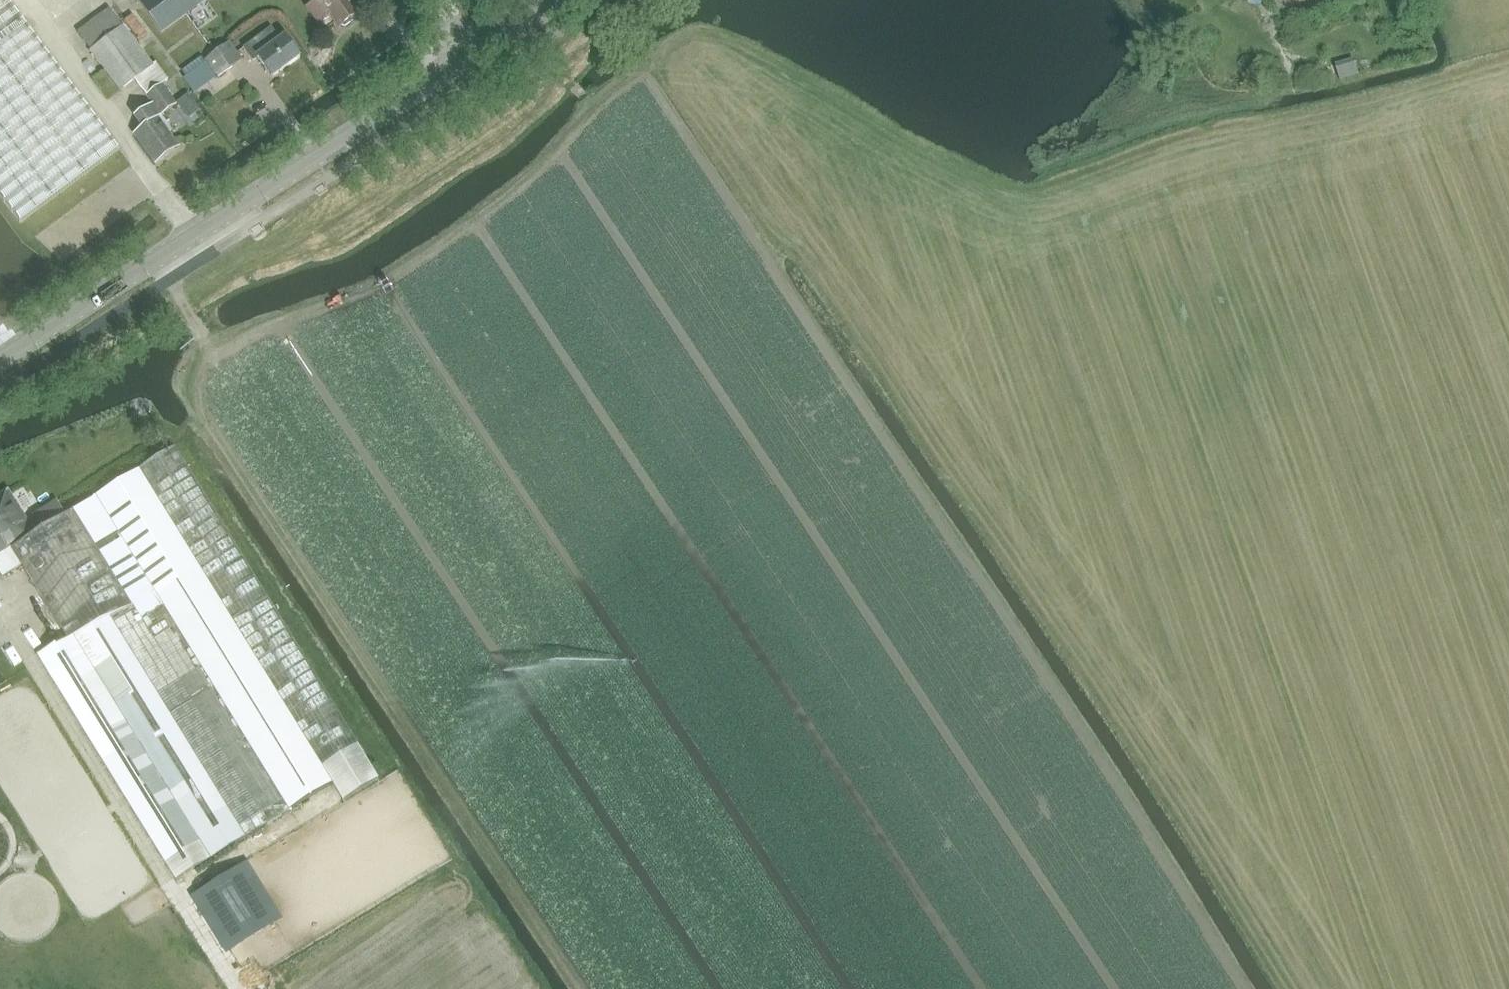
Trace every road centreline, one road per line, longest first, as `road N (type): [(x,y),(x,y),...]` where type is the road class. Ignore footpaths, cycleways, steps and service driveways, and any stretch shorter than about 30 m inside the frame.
road 1 (tertiary): [(0,358),(558,0)]

